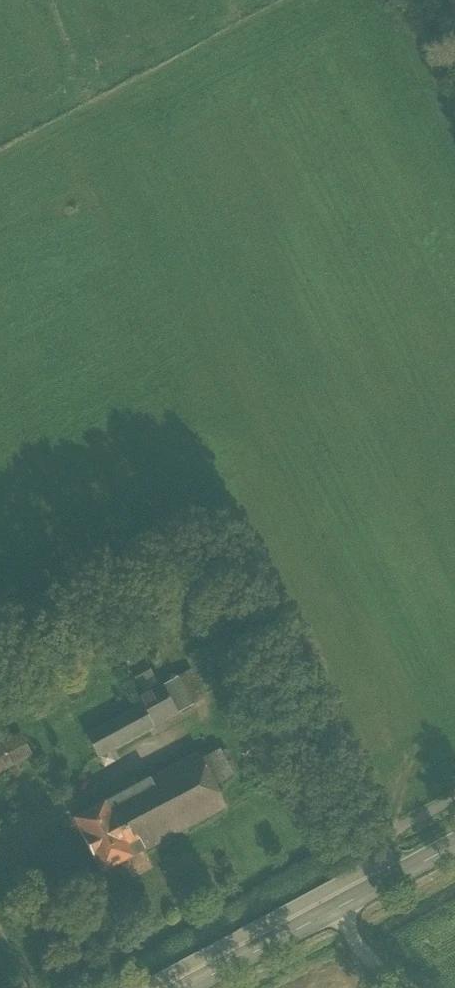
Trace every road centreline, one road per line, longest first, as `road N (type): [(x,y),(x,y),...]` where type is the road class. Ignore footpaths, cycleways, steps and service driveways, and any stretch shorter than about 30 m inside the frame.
road 1 (tertiary): [(186,987),(454,849)]

